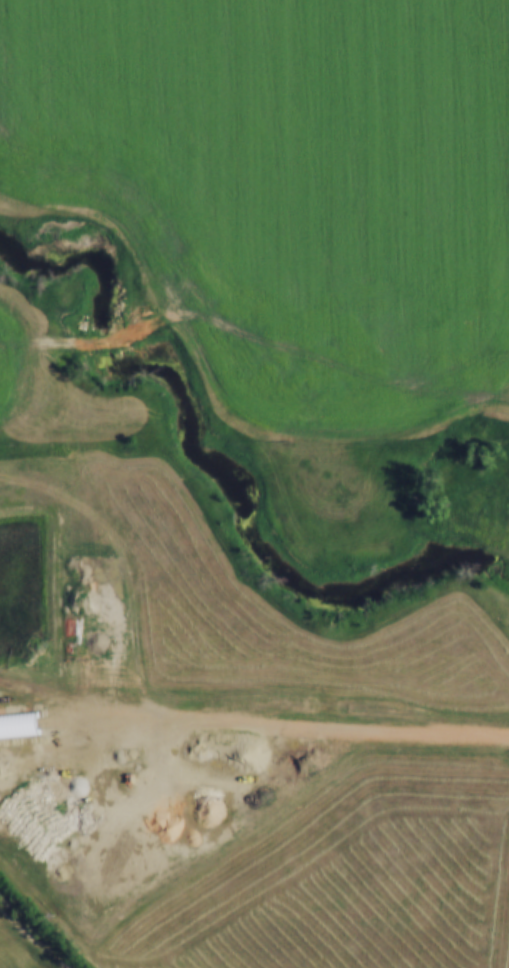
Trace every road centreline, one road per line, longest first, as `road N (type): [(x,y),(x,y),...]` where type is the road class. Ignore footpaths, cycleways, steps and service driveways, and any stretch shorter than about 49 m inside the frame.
road 1 (track): [(207,713),(340,730),(508,735)]

